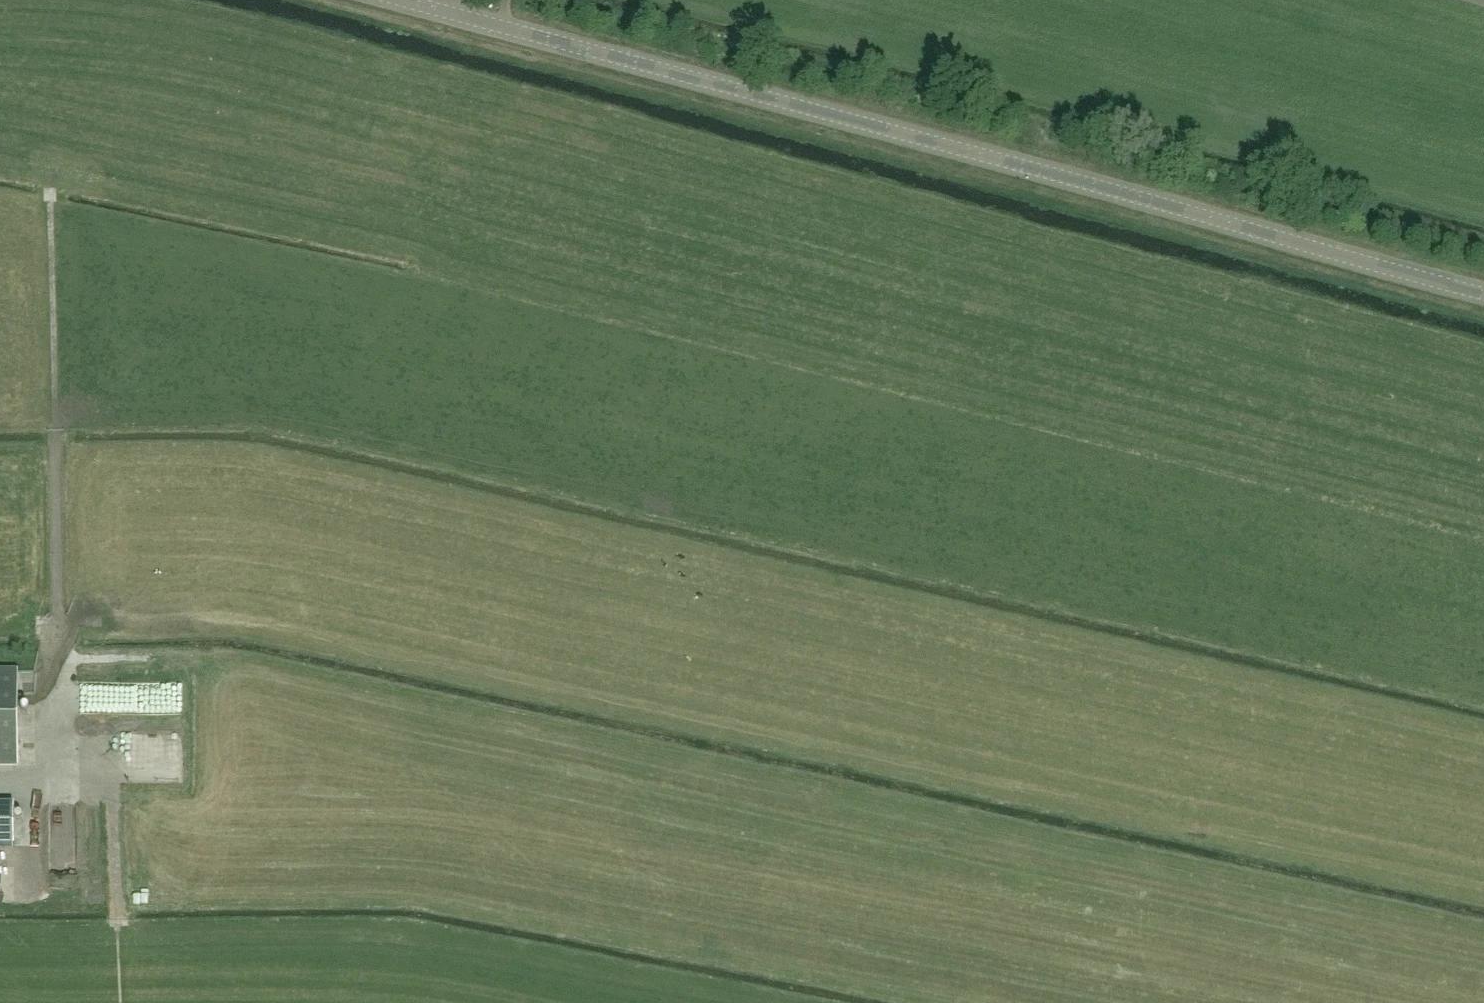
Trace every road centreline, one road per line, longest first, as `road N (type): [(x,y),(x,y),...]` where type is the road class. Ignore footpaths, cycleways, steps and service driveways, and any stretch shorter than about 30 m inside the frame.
road 1 (unclassified): [(1483,293),(382,0)]

